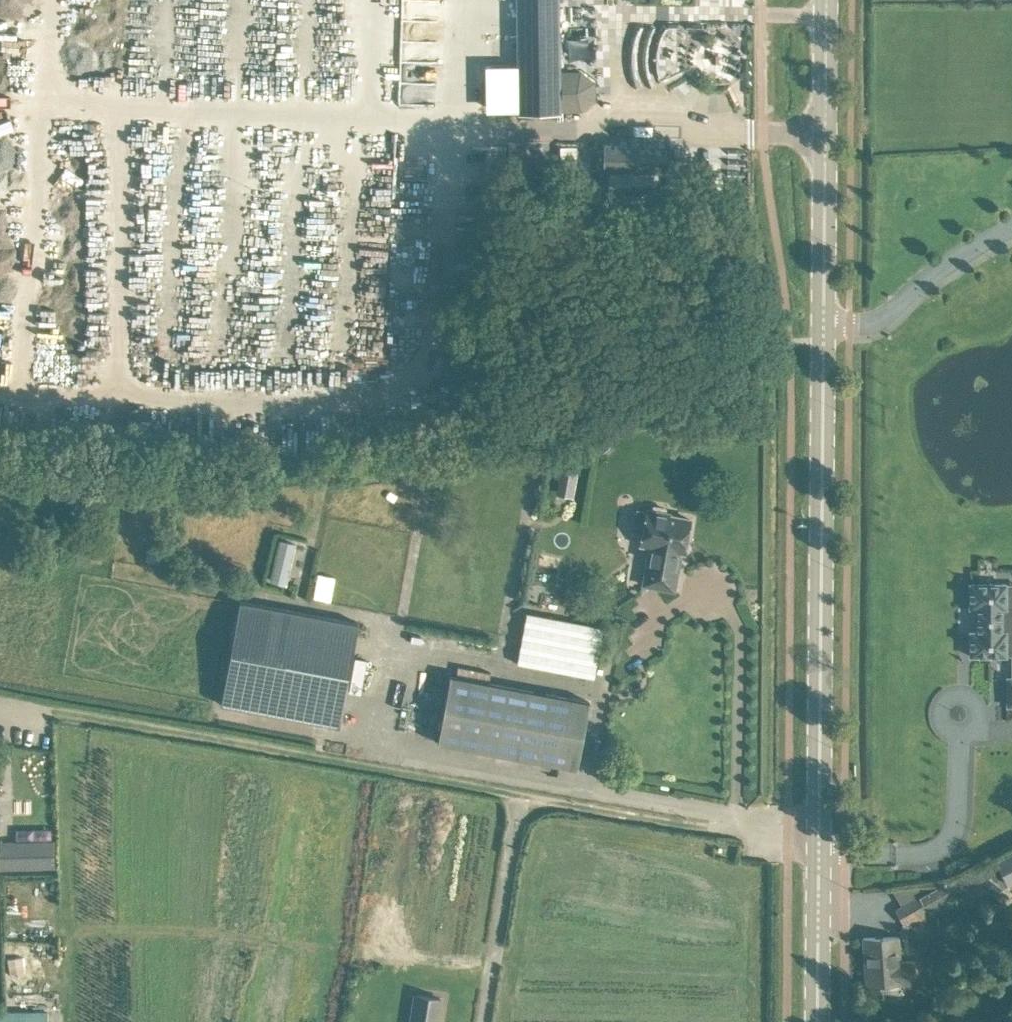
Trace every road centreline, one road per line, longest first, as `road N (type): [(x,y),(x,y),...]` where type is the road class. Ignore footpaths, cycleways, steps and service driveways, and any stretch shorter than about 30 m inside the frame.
road 1 (tertiary): [(817,1021),(826,0)]
road 2 (track): [(819,844),(53,708)]

